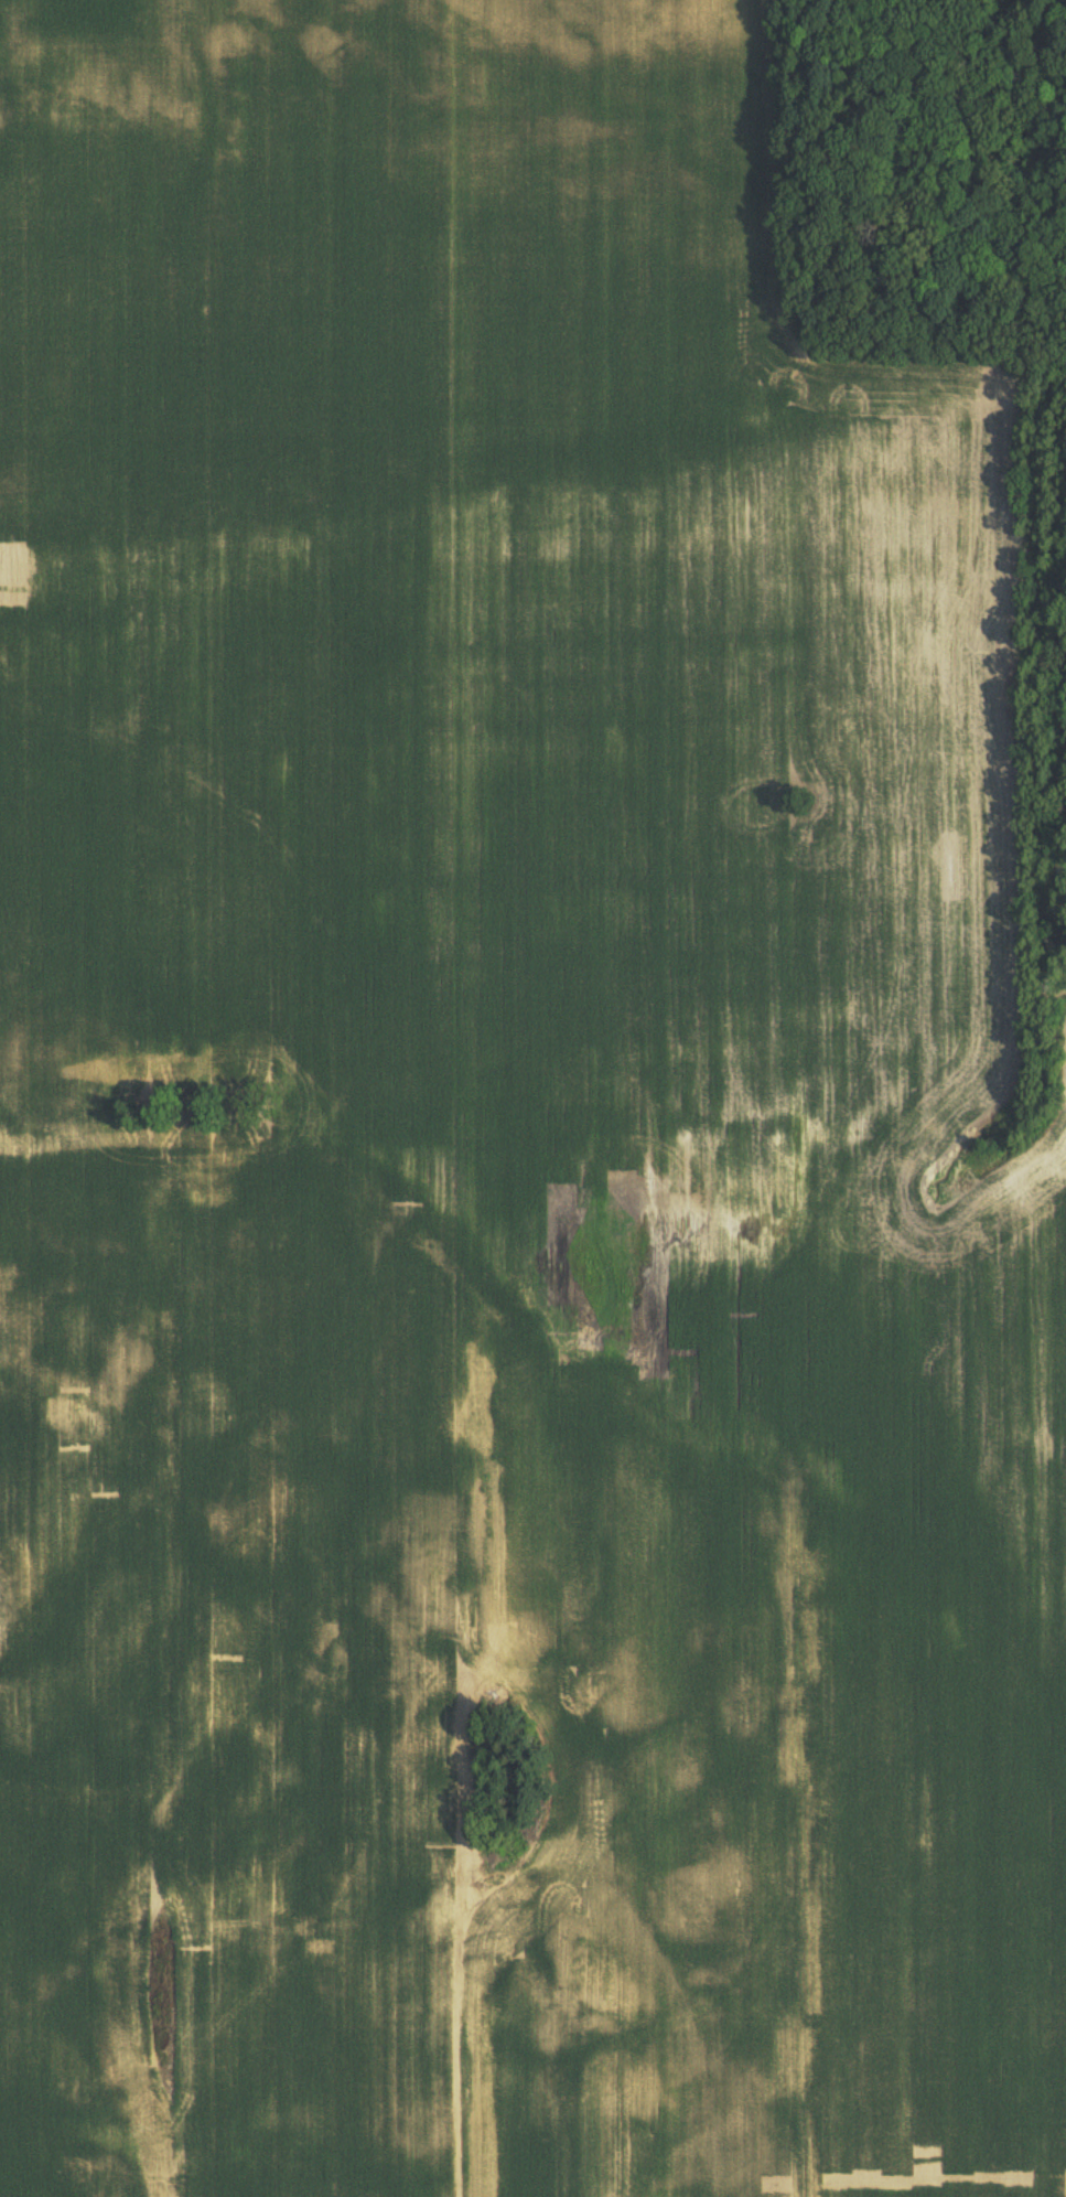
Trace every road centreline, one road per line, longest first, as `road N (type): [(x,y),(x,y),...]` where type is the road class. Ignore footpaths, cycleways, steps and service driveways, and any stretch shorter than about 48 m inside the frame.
road 1 (residential): [(0,1132),(137,1133)]

